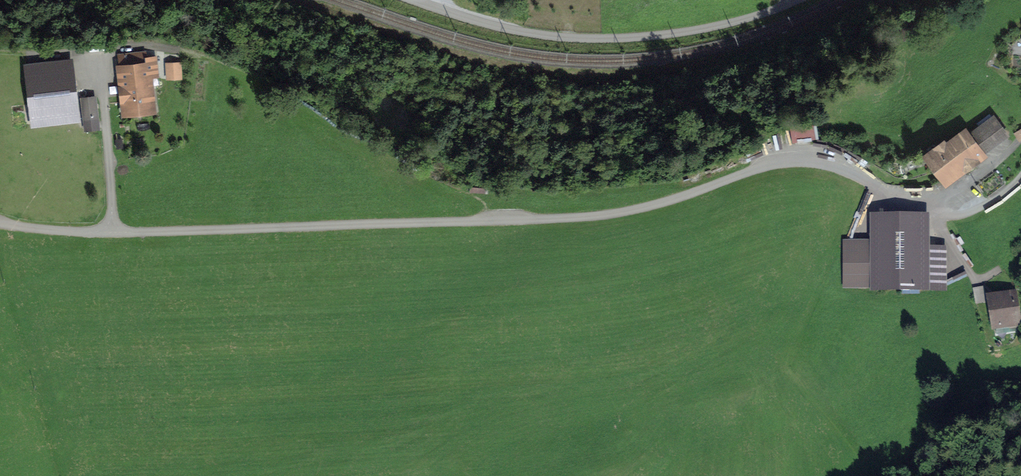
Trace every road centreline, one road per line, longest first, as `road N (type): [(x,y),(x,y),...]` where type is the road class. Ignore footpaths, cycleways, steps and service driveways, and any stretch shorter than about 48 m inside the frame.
road 1 (unclassified): [(0,223),(113,232),(585,216),(797,163),(832,167),(950,216),(987,204),(1020,175)]
road 2 (unclassified): [(801,0),(719,26),(588,39),(488,27),(416,0)]

